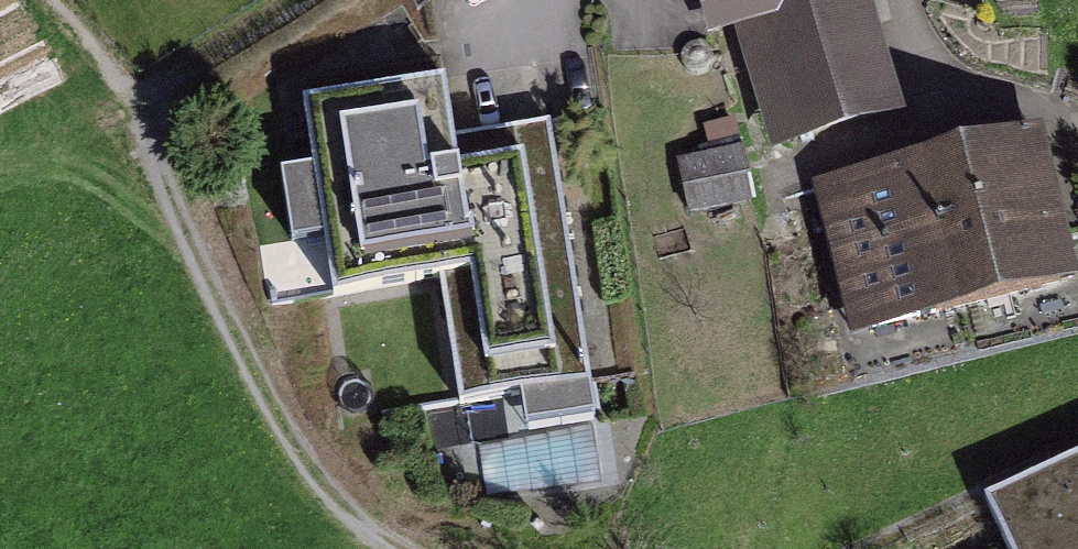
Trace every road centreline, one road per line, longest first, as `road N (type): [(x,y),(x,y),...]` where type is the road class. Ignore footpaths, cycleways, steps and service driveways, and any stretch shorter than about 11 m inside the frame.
road 1 (track): [(410,548),(320,481),(139,101)]
road 2 (track): [(139,101),(301,0)]
road 3 (track): [(139,101),(62,0)]

